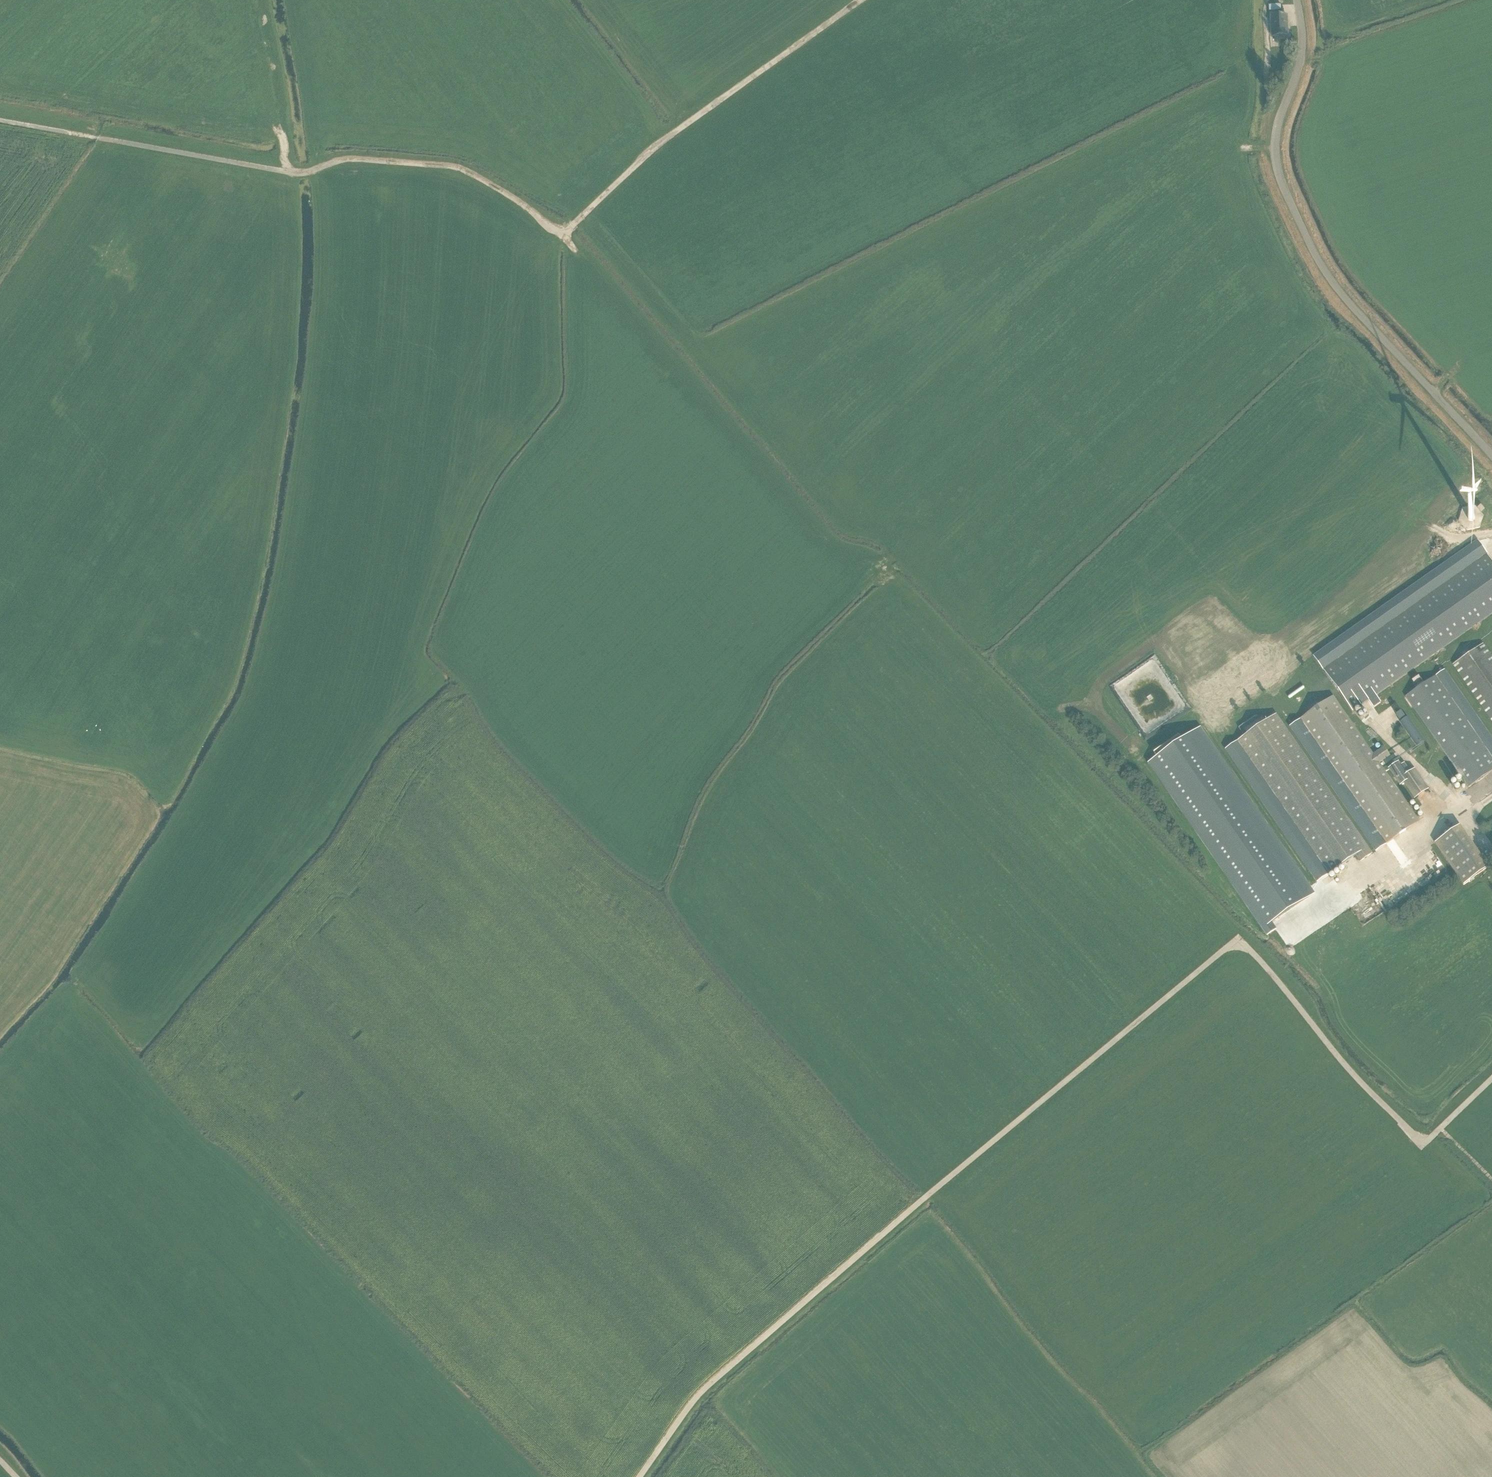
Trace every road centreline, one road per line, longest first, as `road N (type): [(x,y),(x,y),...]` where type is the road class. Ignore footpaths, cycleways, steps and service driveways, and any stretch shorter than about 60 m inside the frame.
road 1 (unclassified): [(1491,458),(1345,297),(1288,193),(1275,152),(1303,41),(1296,0)]

